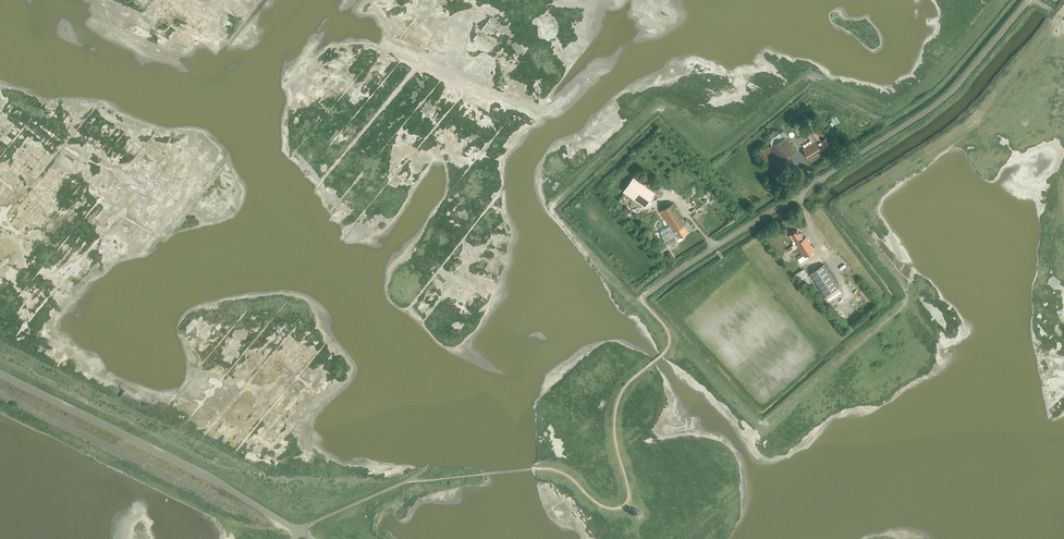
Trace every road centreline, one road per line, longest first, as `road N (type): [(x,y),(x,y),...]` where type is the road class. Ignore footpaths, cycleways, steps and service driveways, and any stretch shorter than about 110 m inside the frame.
road 1 (unclassified): [(648,294),(945,98),(1028,0)]
road 2 (unclassified): [(298,531),(0,373)]
road 3 (unclassified): [(298,531),(425,469)]

